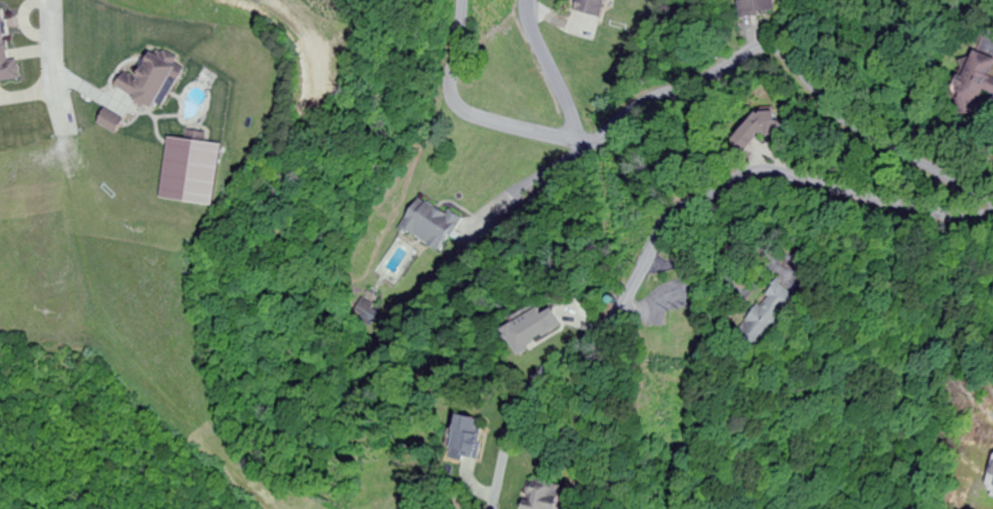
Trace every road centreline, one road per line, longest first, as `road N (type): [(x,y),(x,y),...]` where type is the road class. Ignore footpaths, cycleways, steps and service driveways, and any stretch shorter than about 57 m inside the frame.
road 1 (residential): [(992,204),(936,206),(797,171),(692,180),(456,108),(458,0)]
road 2 (residential): [(692,180),(657,266),(566,363),(549,359),(559,338),(600,326)]
road 3 (residential): [(569,142),(527,0)]

